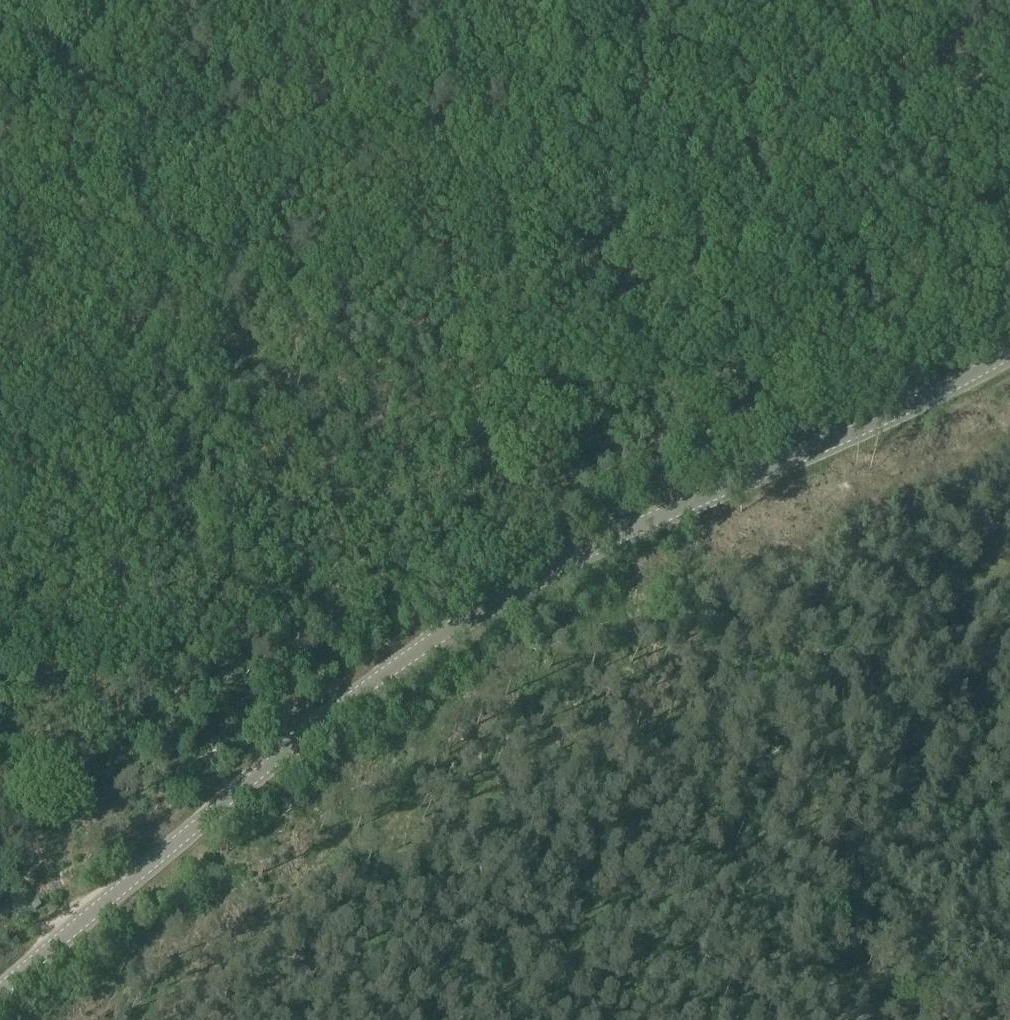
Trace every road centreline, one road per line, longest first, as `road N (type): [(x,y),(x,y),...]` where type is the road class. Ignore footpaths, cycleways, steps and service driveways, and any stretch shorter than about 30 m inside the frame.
road 1 (tertiary): [(0,991),(298,737),(450,633),(714,493),(1009,352)]

